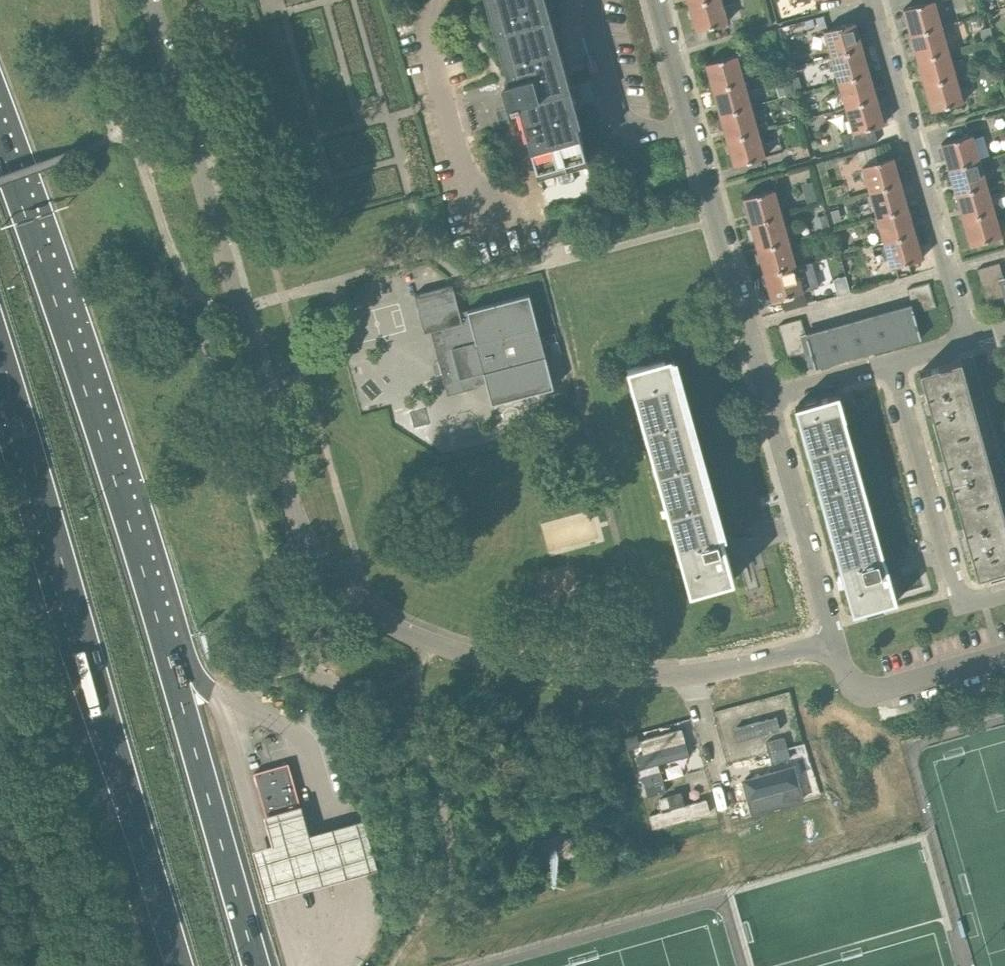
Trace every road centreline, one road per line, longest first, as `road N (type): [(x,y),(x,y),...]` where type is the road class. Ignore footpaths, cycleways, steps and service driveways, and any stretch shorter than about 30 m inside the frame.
road 1 (residential): [(836,642),(687,675),(567,674),(429,643),(351,596),(299,524),(149,0)]
road 2 (trunk): [(0,355),(181,965)]
road 3 (trunk): [(165,655),(0,148)]
road 4 (residential): [(970,341),(873,0)]
road 5 (trunk): [(257,965),(165,655)]
road 6 (residential): [(766,398),(690,126)]
road 7 (residential): [(982,601),(958,592),(892,363)]
road 8 (residential): [(512,224),(475,214),(425,47),(431,0)]
road 9 (residential): [(766,398),(836,642)]
road 10 (residential): [(836,642),(853,685),(872,692),(1004,657)]
road 11 (residential): [(690,126),(648,132),(621,121),(596,58),(589,0)]
road 12 (residential): [(766,398),(892,363)]
road 13 (residential): [(690,126),(655,0)]

